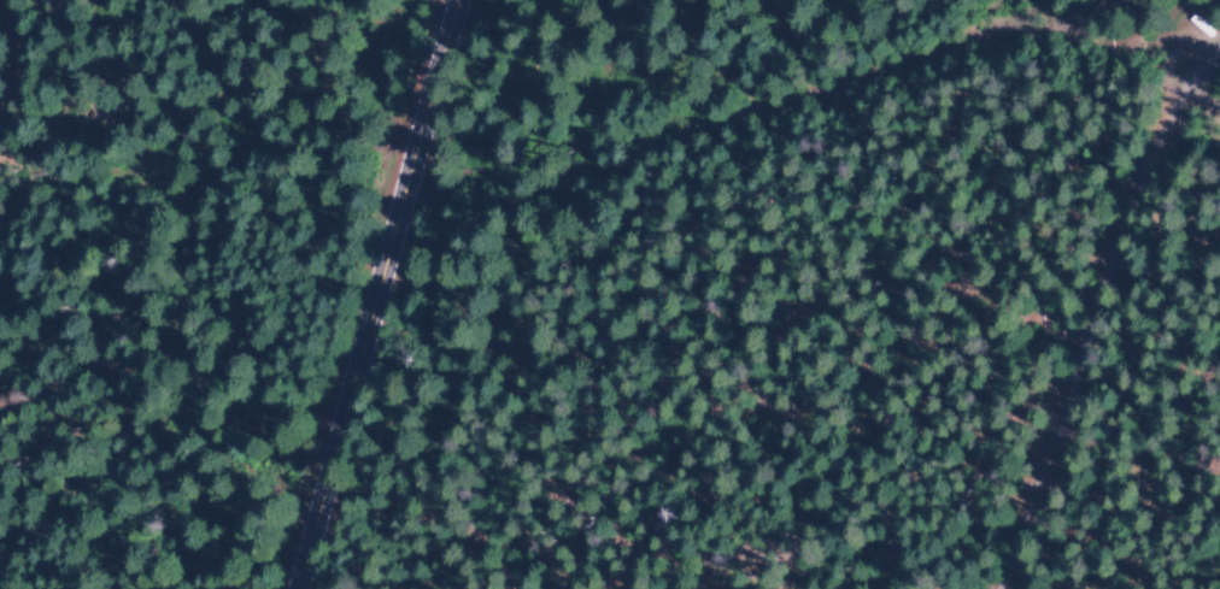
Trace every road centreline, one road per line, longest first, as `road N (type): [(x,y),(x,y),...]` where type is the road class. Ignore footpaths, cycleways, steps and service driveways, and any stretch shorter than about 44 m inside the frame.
road 1 (track): [(979,588),(1120,210),(1210,33),(1219,29)]
road 2 (primary): [(275,588),(441,0)]

